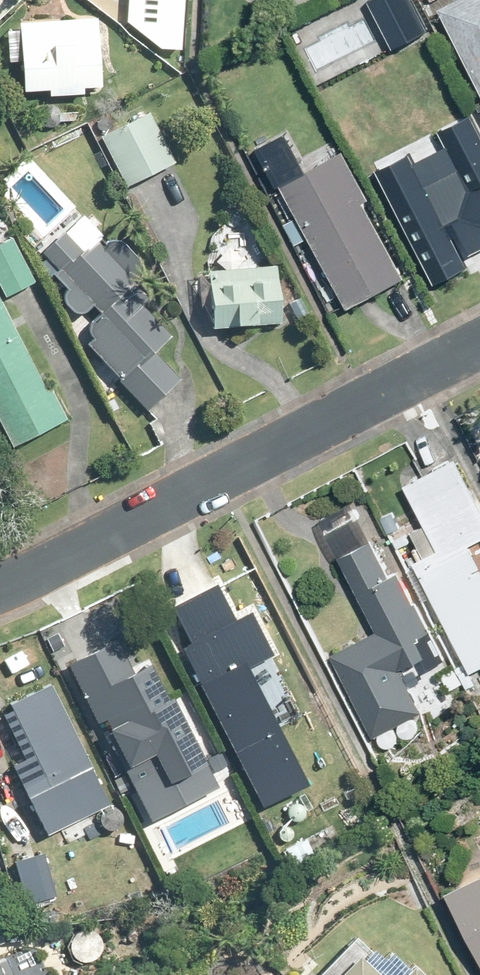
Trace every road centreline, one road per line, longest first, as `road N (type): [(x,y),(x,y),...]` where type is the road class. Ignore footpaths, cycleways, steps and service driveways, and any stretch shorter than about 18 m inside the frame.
road 1 (residential): [(0,579),(218,476),(479,337)]

